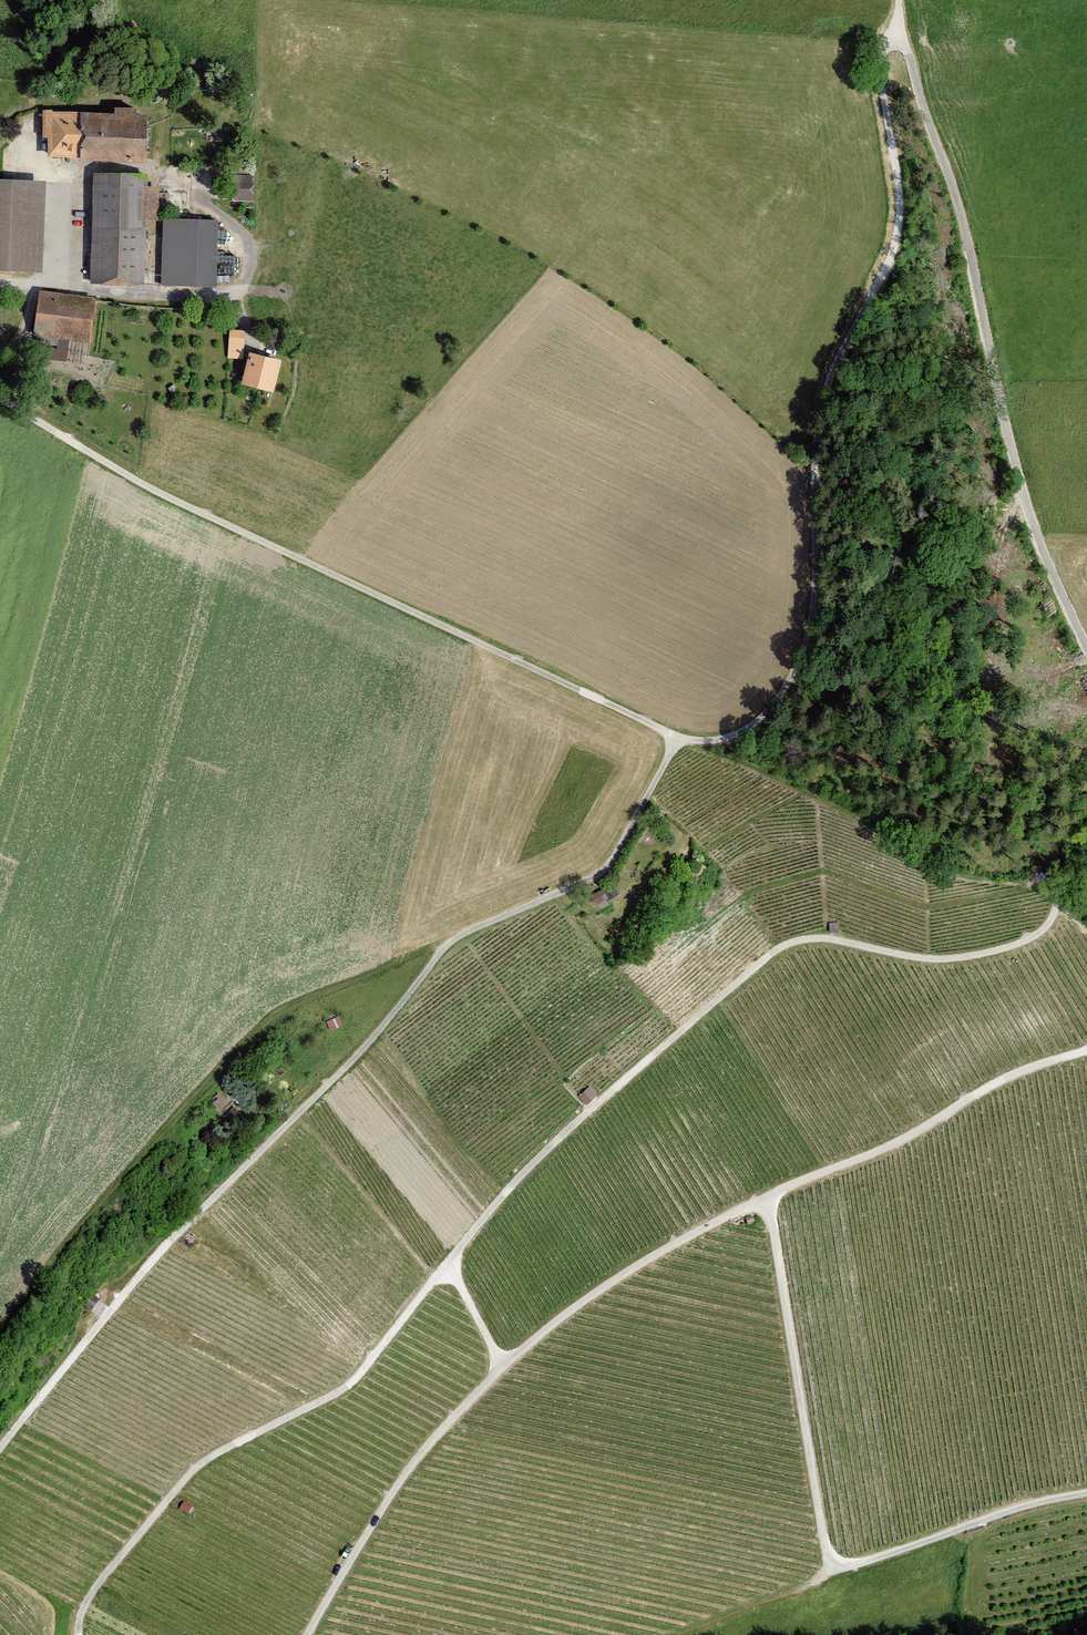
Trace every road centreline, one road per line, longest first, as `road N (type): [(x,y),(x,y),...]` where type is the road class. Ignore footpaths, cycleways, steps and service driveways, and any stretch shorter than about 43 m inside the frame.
road 1 (track): [(898,42),(883,48),(880,64),(900,193),(897,239),(820,410),(807,640),(778,700),(734,735),(679,737),(164,495),(0,398)]
road 2 (track): [(679,737),(606,868),(452,939),(361,1051),(164,1247),(0,1448)]
road 3 (track): [(1086,1051),(1029,1070),(923,1129),(764,1198),(573,1309),(505,1365),(423,1451),(307,1634)]
road 4 (track): [(447,1265),(538,1158),(768,955),(818,938),(928,958),(976,955),(1033,937),(1056,907)]
road 5 (track): [(1086,647),(1030,517),(955,195),(898,42),(898,0)]
road 6 (track): [(78,1634),(95,1590),(191,1472),(345,1388),(447,1265),(505,1365)]
road 7 (track): [(764,1198),(825,1543),(836,1566),(1086,1493)]
road 8 (track): [(1056,907),(1053,891),(1038,881),(940,870),(877,827),(706,741)]
road 9 (unclassified): [(197,196),(248,243),(250,262),(236,293),(169,297),(54,286)]
road 10 (track): [(67,184),(81,170),(135,169),(197,196)]

